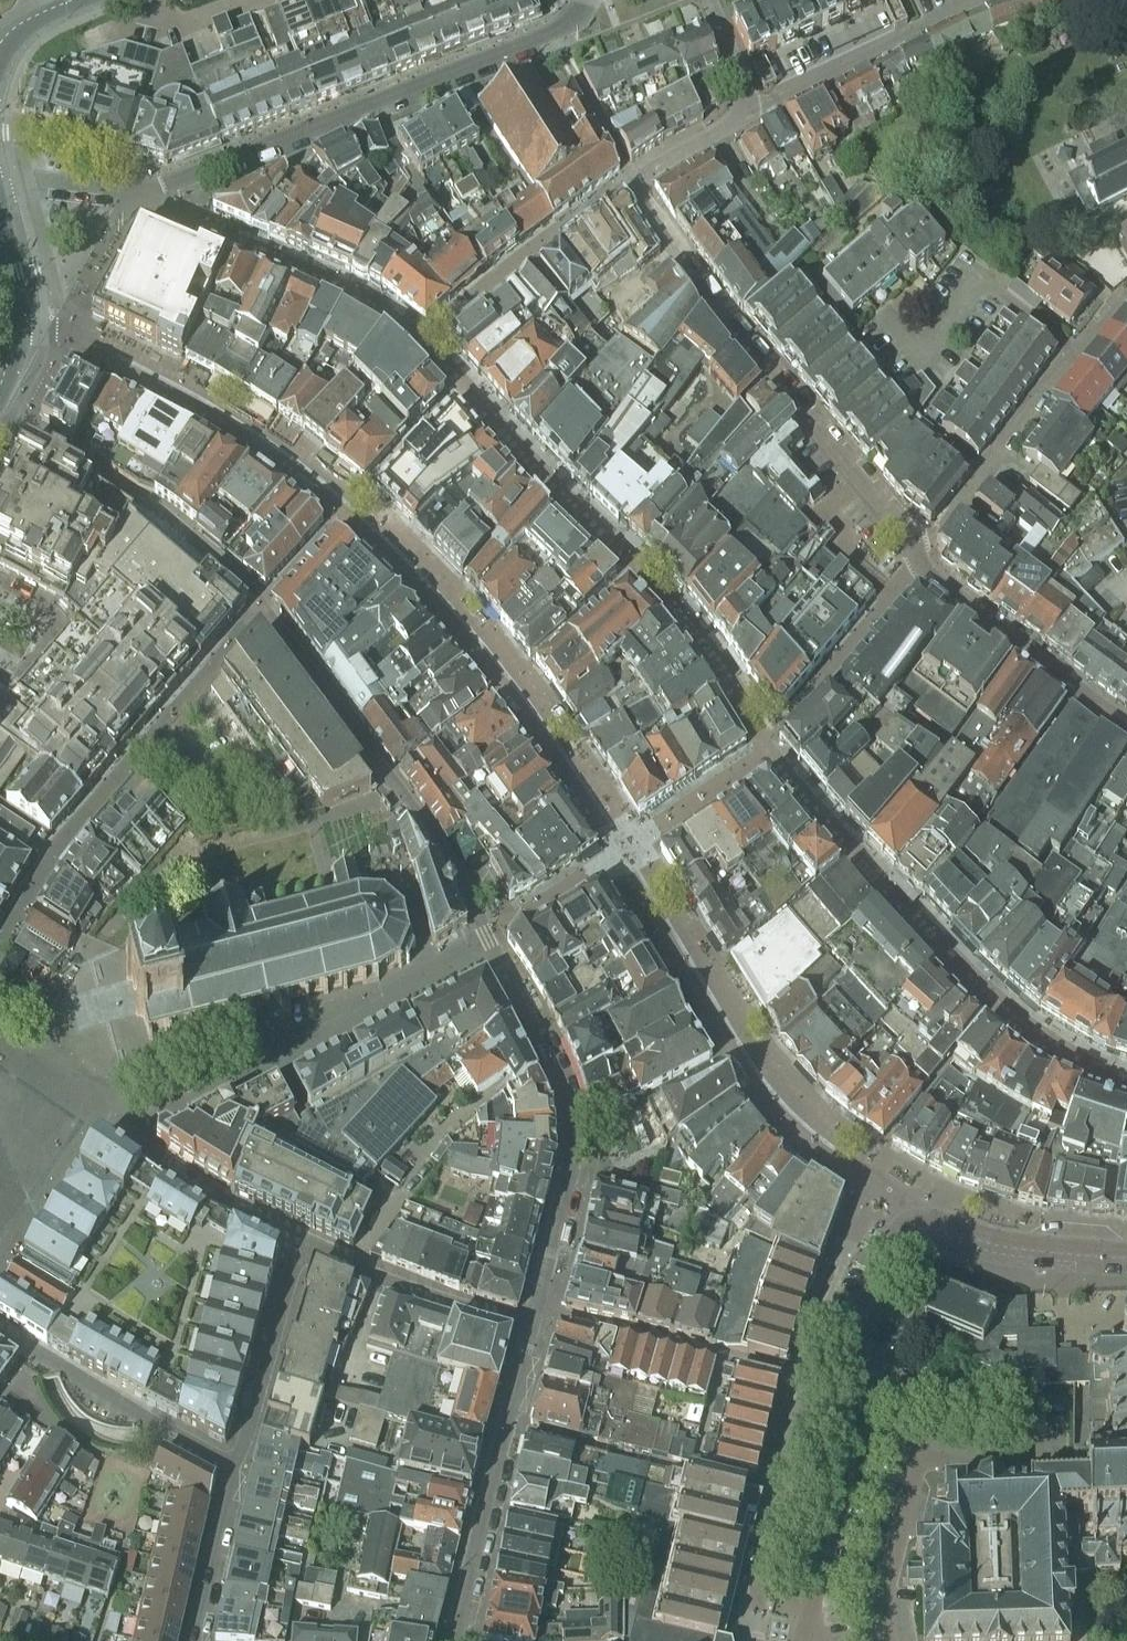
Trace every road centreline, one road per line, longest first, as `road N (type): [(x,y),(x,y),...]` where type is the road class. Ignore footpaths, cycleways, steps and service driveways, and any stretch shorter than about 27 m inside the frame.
road 1 (residential): [(911,1220),(804,1122),(514,678),(353,506),(269,439),(172,384),(57,330),(21,330)]
road 2 (residential): [(531,1329),(568,1180),(572,1136),(561,1085),(440,849),(264,609)]
road 3 (unclassified): [(914,547),(672,253),(632,183),(753,111)]
road 4 (residential): [(129,199),(555,36),(592,0)]
road 5 (residential): [(233,1471),(302,1242),(383,1281),(531,1329)]
road 6 (unclassified): [(914,547),(929,543),(1126,289)]
road 7 (residential): [(264,609),(164,516),(0,414)]
road 8 (unclassified): [(859,1368),(803,1378),(776,1493),(760,1640)]
road 9 (residential): [(455,1640),(531,1329)]
road 10 (unclassified): [(859,1368),(862,1396),(812,1640)]
road 11 (unclassified): [(1126,720),(918,565)]
road 12 (unclassified): [(753,111),(981,0)]
road 13 (residential): [(1126,1252),(998,1241),(911,1220)]
road 14 (residential): [(194,1640),(233,1471)]
road 15 (residential): [(157,733),(264,609)]
road 16 (unclassified): [(911,1220),(887,1247),(860,1307),(859,1368)]
road 17 (tertiary): [(0,197),(19,275),(21,330)]
road 18 (unclassified): [(129,199),(0,178)]

